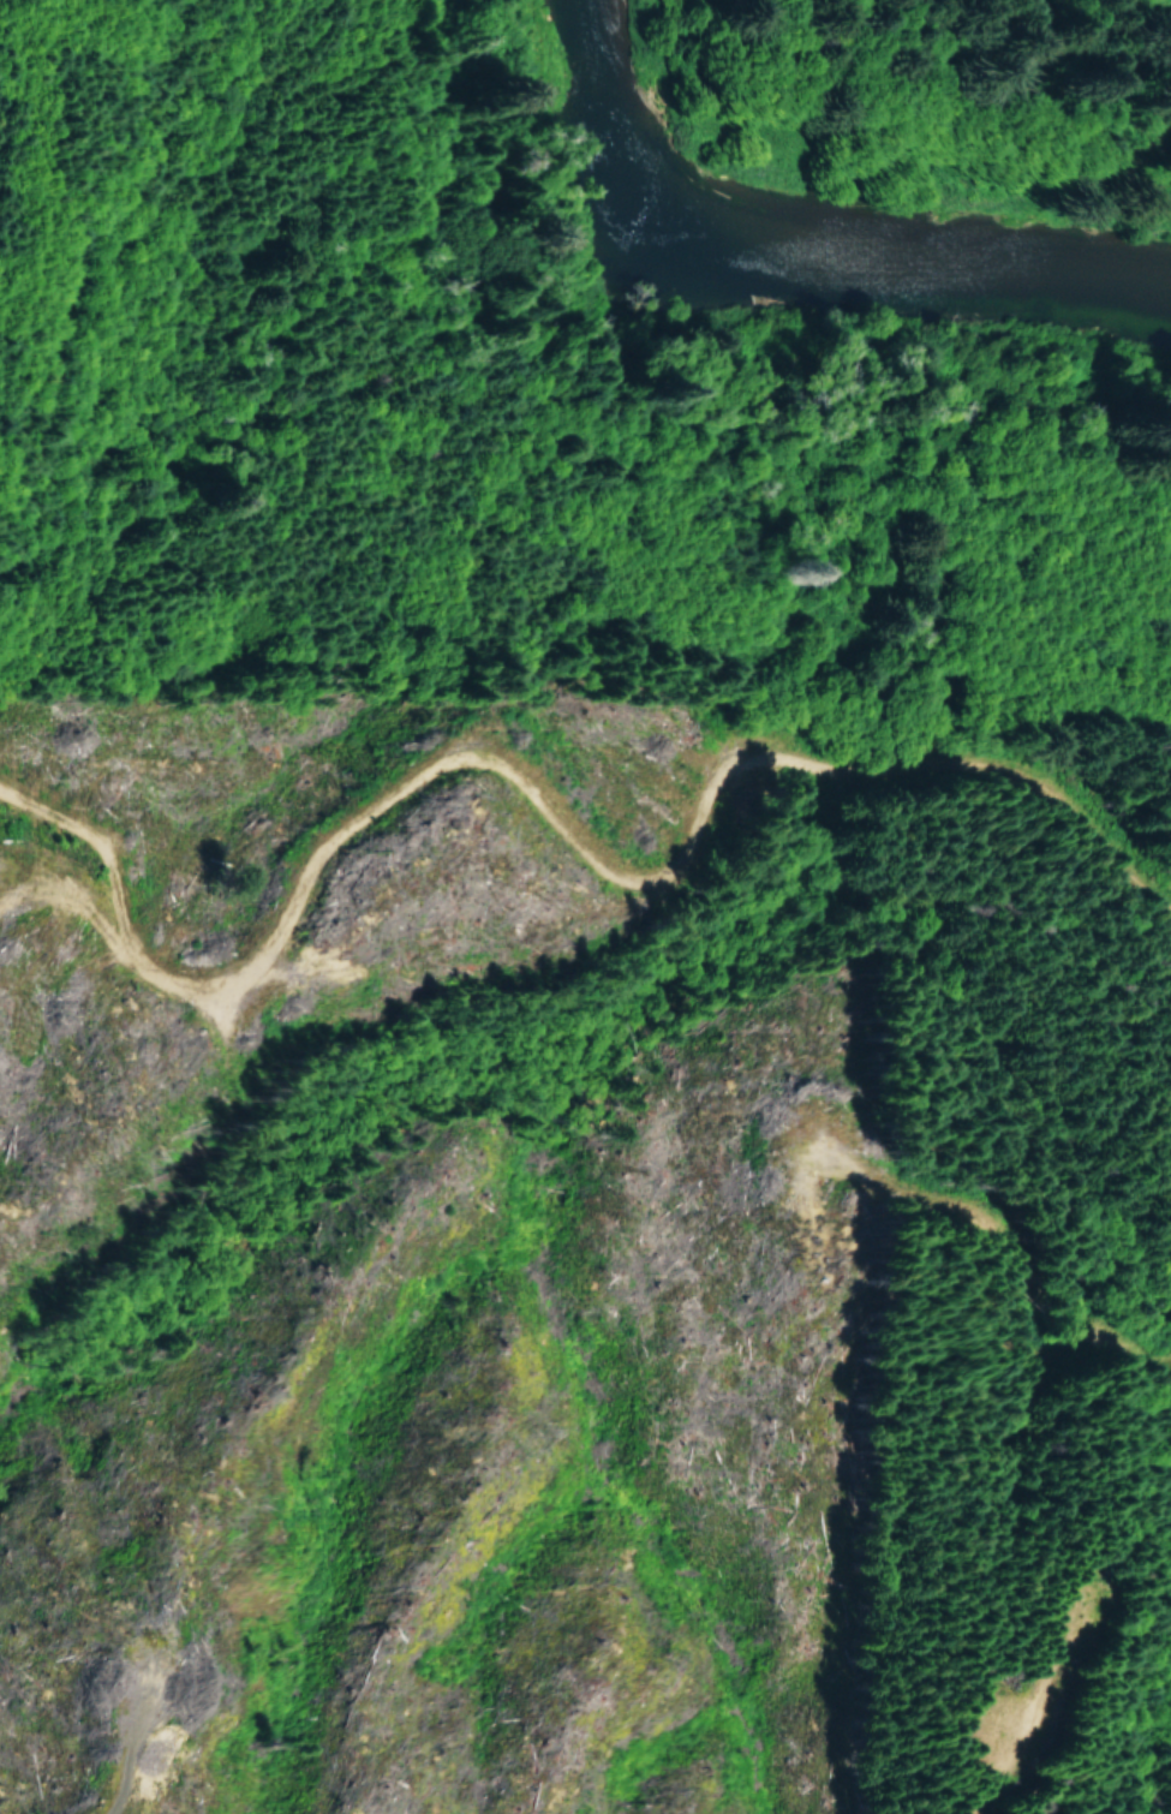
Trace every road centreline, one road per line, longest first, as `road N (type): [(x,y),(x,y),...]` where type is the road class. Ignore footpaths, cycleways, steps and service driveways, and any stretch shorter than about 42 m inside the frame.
road 1 (track): [(1170,1295),(1033,1193),(1004,1134),(942,1097),(862,1072),(807,915),(692,720),(601,637),(563,616),(518,608),(466,626),(353,762),(289,889),(257,923),(202,927),(0,913)]

